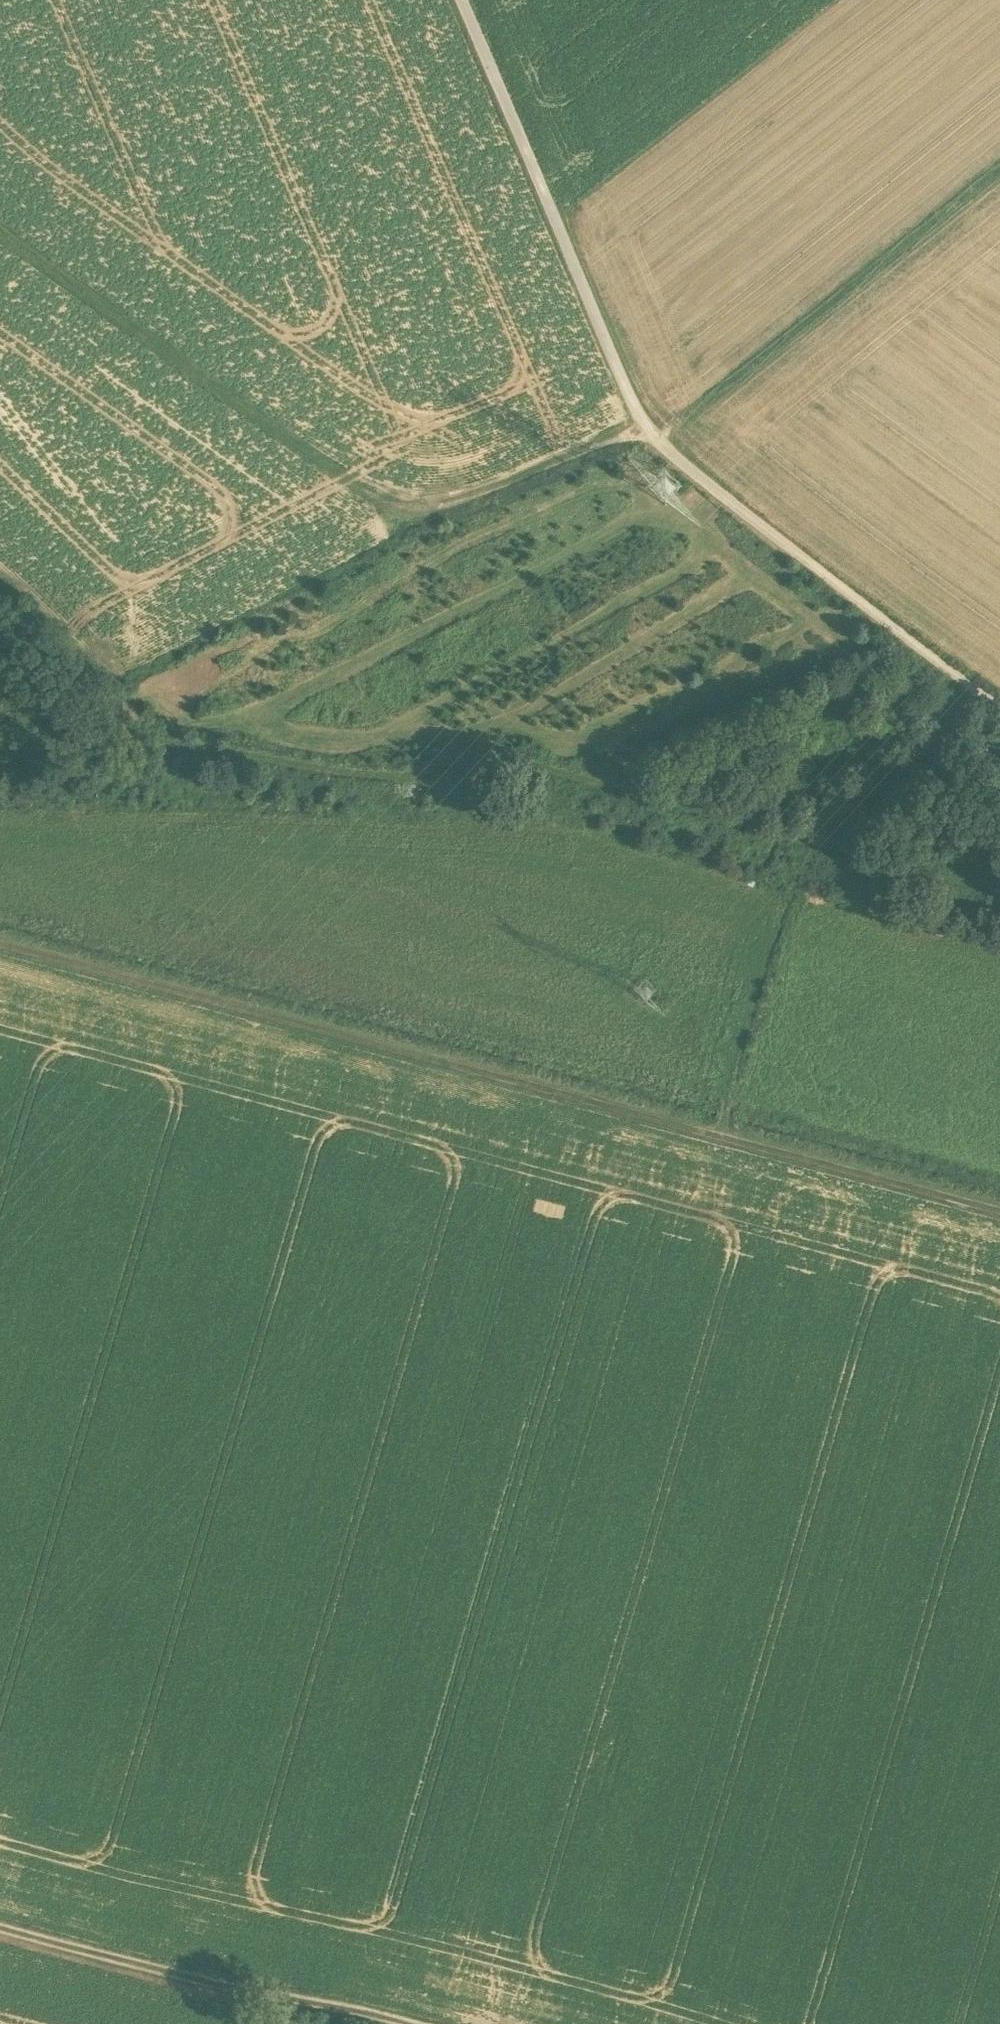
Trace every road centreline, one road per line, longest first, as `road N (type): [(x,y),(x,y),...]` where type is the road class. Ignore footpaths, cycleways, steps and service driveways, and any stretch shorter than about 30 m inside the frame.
road 1 (track): [(0,234),(387,503),(427,521),(465,520),(659,439),(999,169)]
road 2 (track): [(0,952),(999,1220)]
road 3 (track): [(0,715),(432,785),(494,756),(517,757),(803,856),(999,899)]
road 4 (track): [(999,714),(659,439),(470,0)]
road 5 (track): [(0,1932),(391,2023)]

